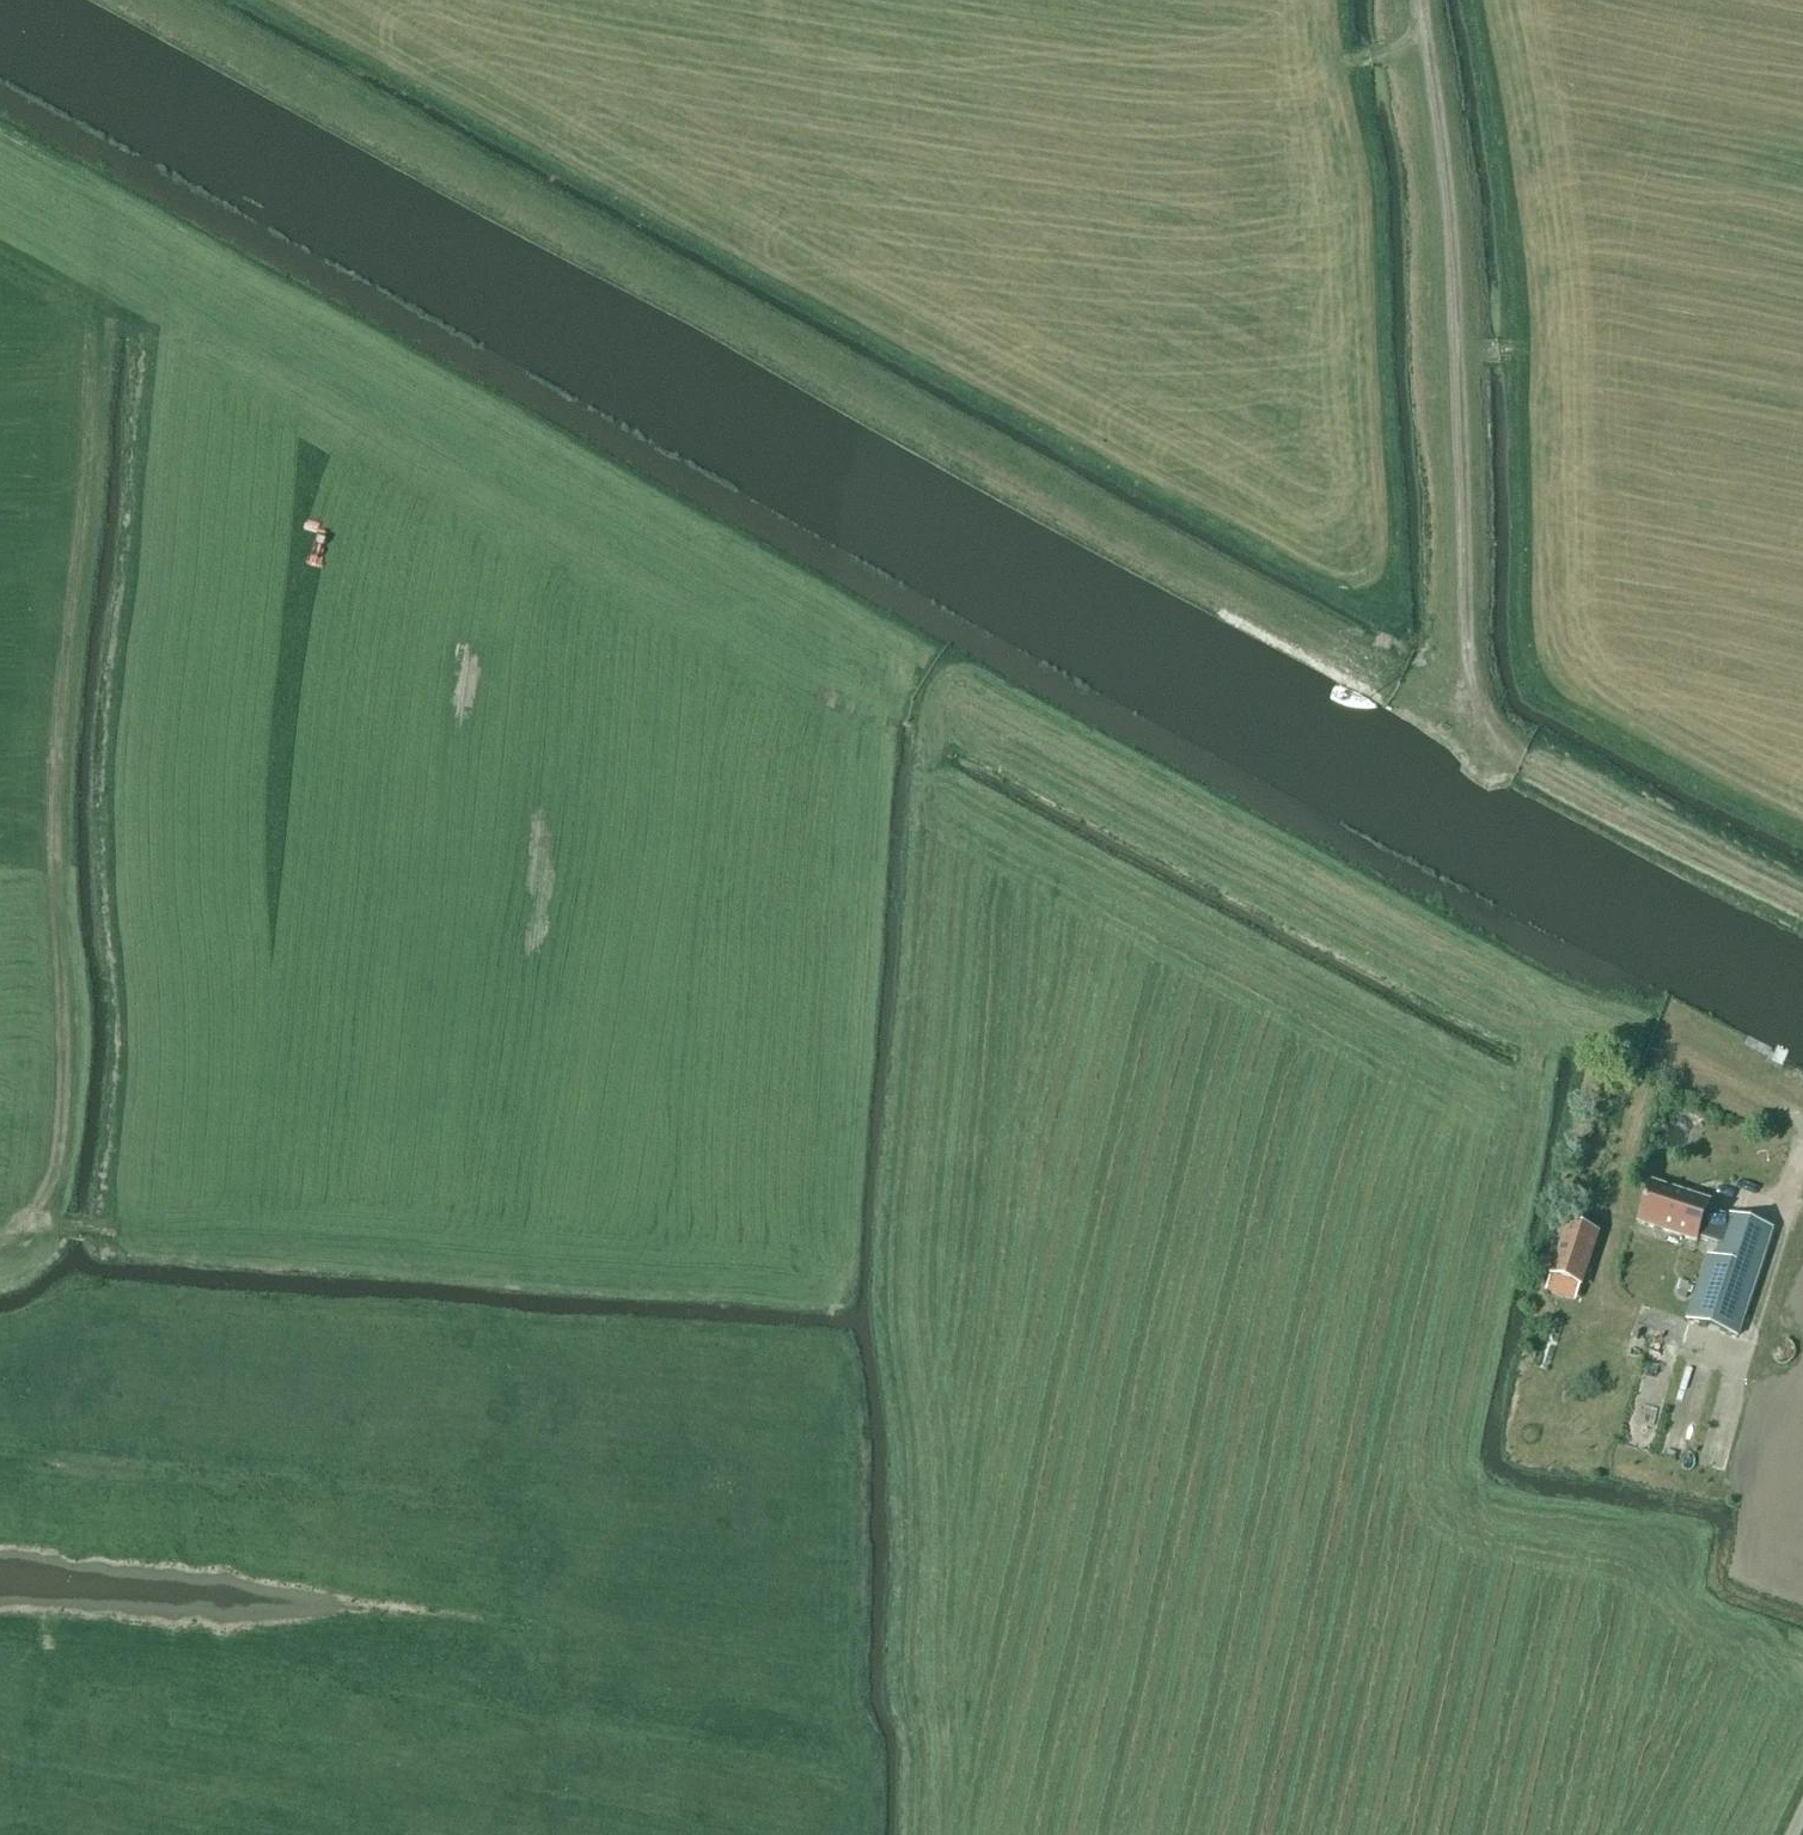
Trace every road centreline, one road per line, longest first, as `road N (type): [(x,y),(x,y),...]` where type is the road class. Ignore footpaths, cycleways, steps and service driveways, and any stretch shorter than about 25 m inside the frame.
road 1 (track): [(1471,692),(1453,262),(1421,0)]
road 2 (track): [(1802,904),(1522,762),(1488,729),(1471,692)]

